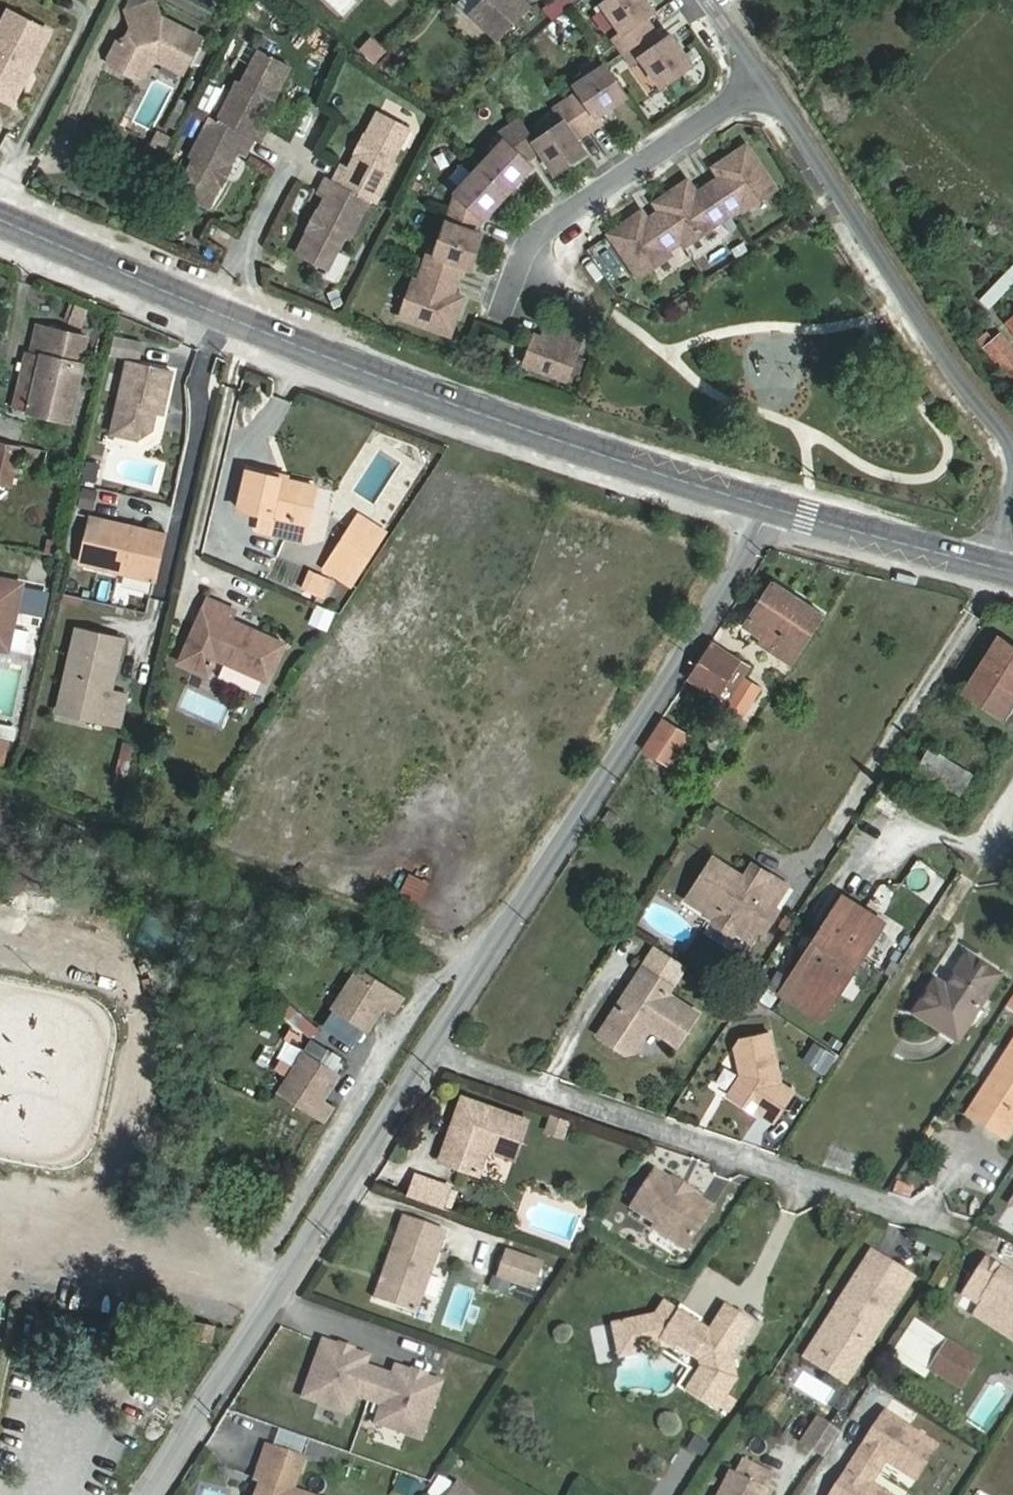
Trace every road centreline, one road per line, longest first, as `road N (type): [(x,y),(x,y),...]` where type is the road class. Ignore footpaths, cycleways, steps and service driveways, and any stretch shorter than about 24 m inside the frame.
road 1 (residential): [(152,1494),(725,596),(772,507)]
road 2 (secondary): [(0,218),(442,400),(772,507)]
road 3 (residential): [(706,0),(1012,451)]
road 4 (secondary): [(772,507),(989,566)]

